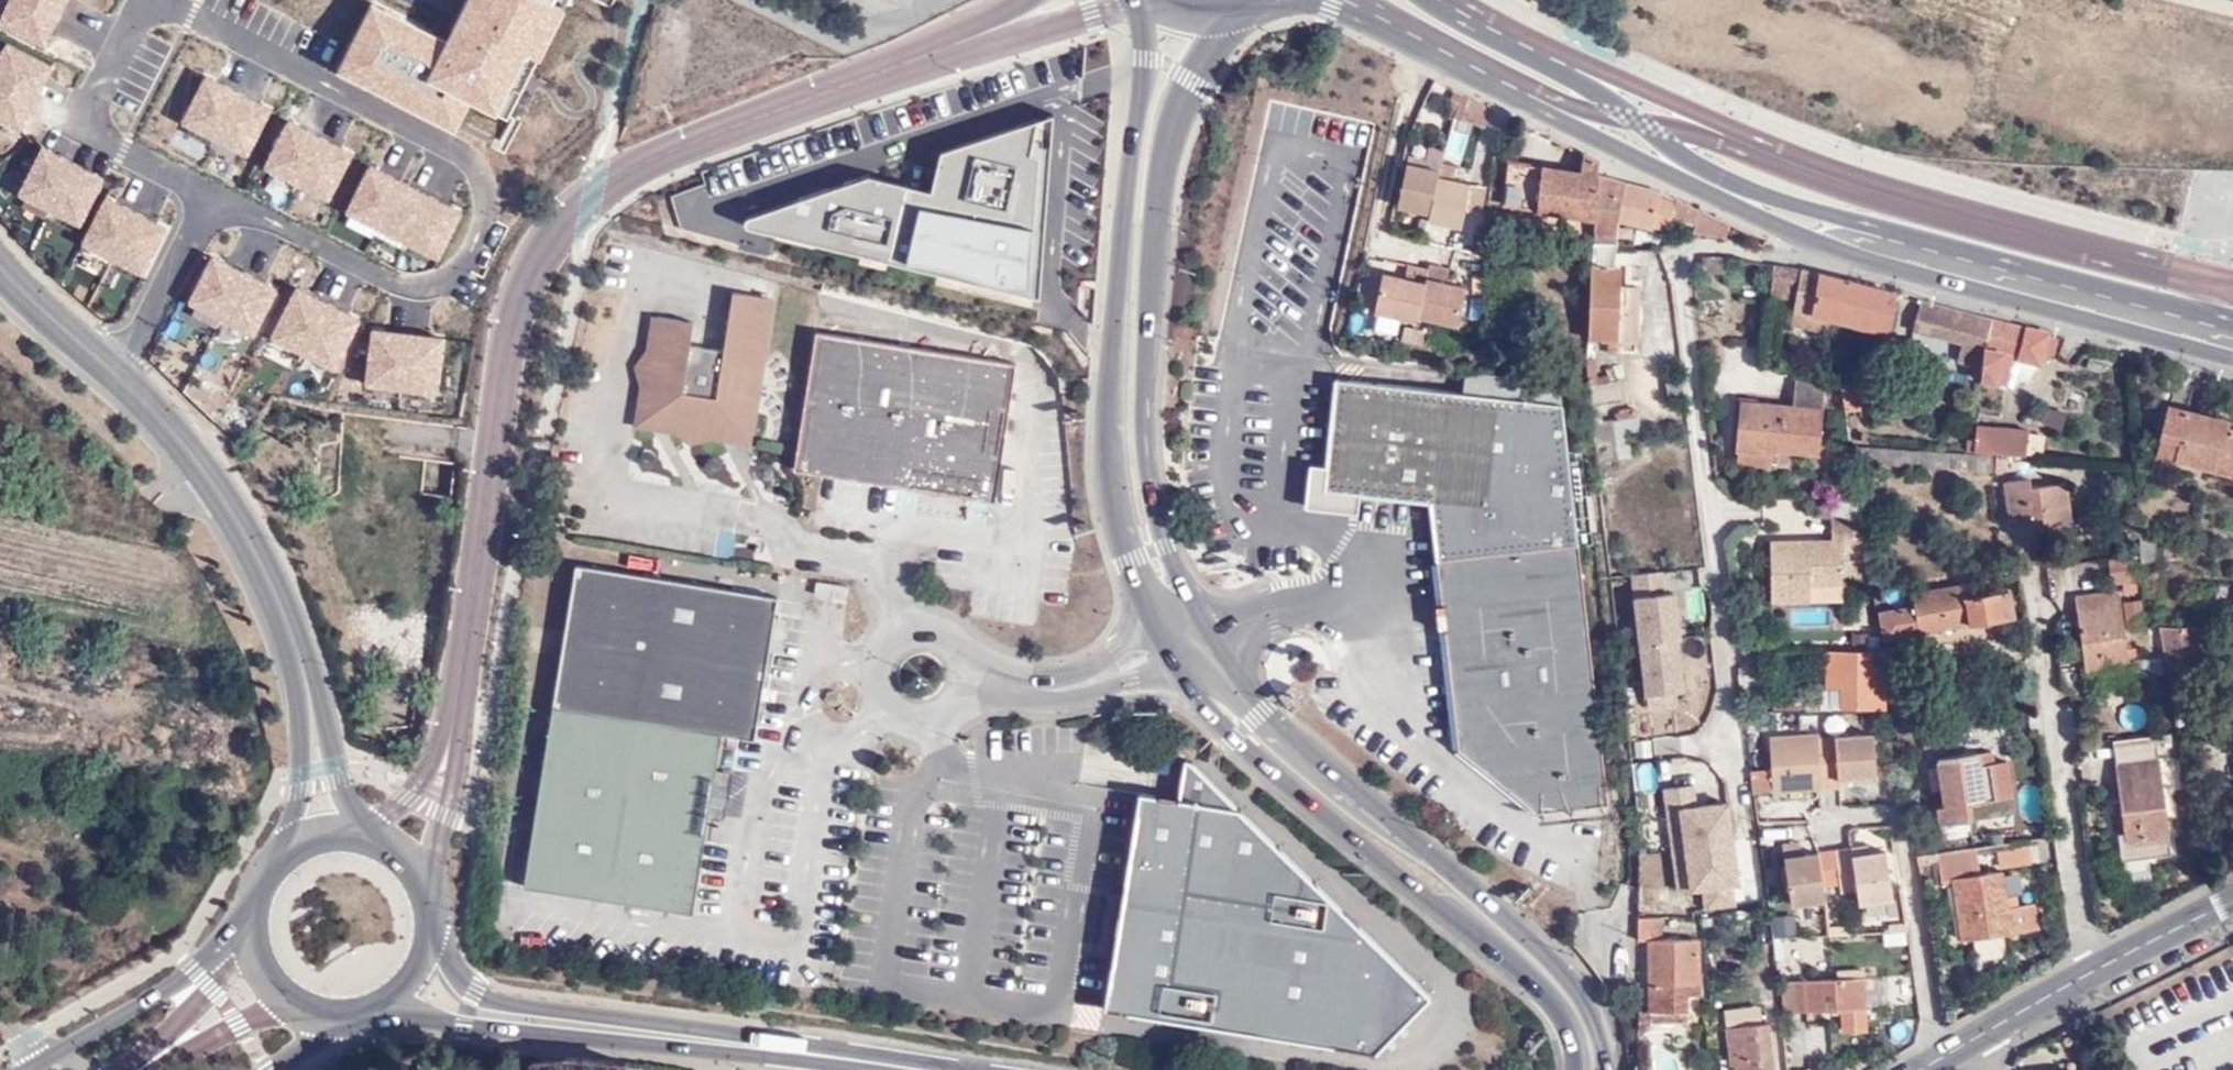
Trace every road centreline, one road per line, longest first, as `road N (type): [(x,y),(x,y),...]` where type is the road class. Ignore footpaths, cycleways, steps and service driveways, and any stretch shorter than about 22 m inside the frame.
road 1 (secondary): [(1145,0),(1110,432),(1114,476),(1158,618),(1180,667),(1234,735),(1534,980),(1559,1009),(1574,1069)]
road 2 (secondary): [(1606,1069),(1588,1015),(1563,979),(1257,693),(1167,543),(1150,475),(1146,401),(1169,133),(1231,9)]
road 3 (residential): [(1863,240),(1807,256),(1700,244),(1684,267),(1736,741)]
road 4 (tertiary): [(309,688),(253,541),(192,451),(0,265)]
road 5 (primary): [(1317,0),(1584,130),(1744,196)]
road 6 (residential): [(2091,973),(2035,563)]
road 7 (primary): [(1863,240),(2232,341)]
road 8 (primary): [(1744,196),(1599,91),(1429,0)]
road 9 (secondary): [(915,1069),(566,1020)]
road 10 (secondary): [(254,906),(194,971),(23,1069)]
road 11 (residential): [(1937,1062),(1900,811)]
road 12 (secondary): [(379,1006),(457,1019),(566,1020)]
road 13 (secondary): [(1937,1062),(2091,973)]
road 14 (secondary): [(566,1020),(474,992),(432,929)]
road 15 (tertiary): [(309,688),(290,851)]
road 16 (secondary): [(2091,973),(2232,903)]
road 17 (tertiary): [(362,836),(309,688)]
road 18 (secondary): [(254,906),(253,940),(270,978),(301,1004),(338,1014)]
road 19 (primary): [(1744,196),(1863,240)]
road 20 (secondary): [(432,929),(425,887),(410,864),(362,836)]

